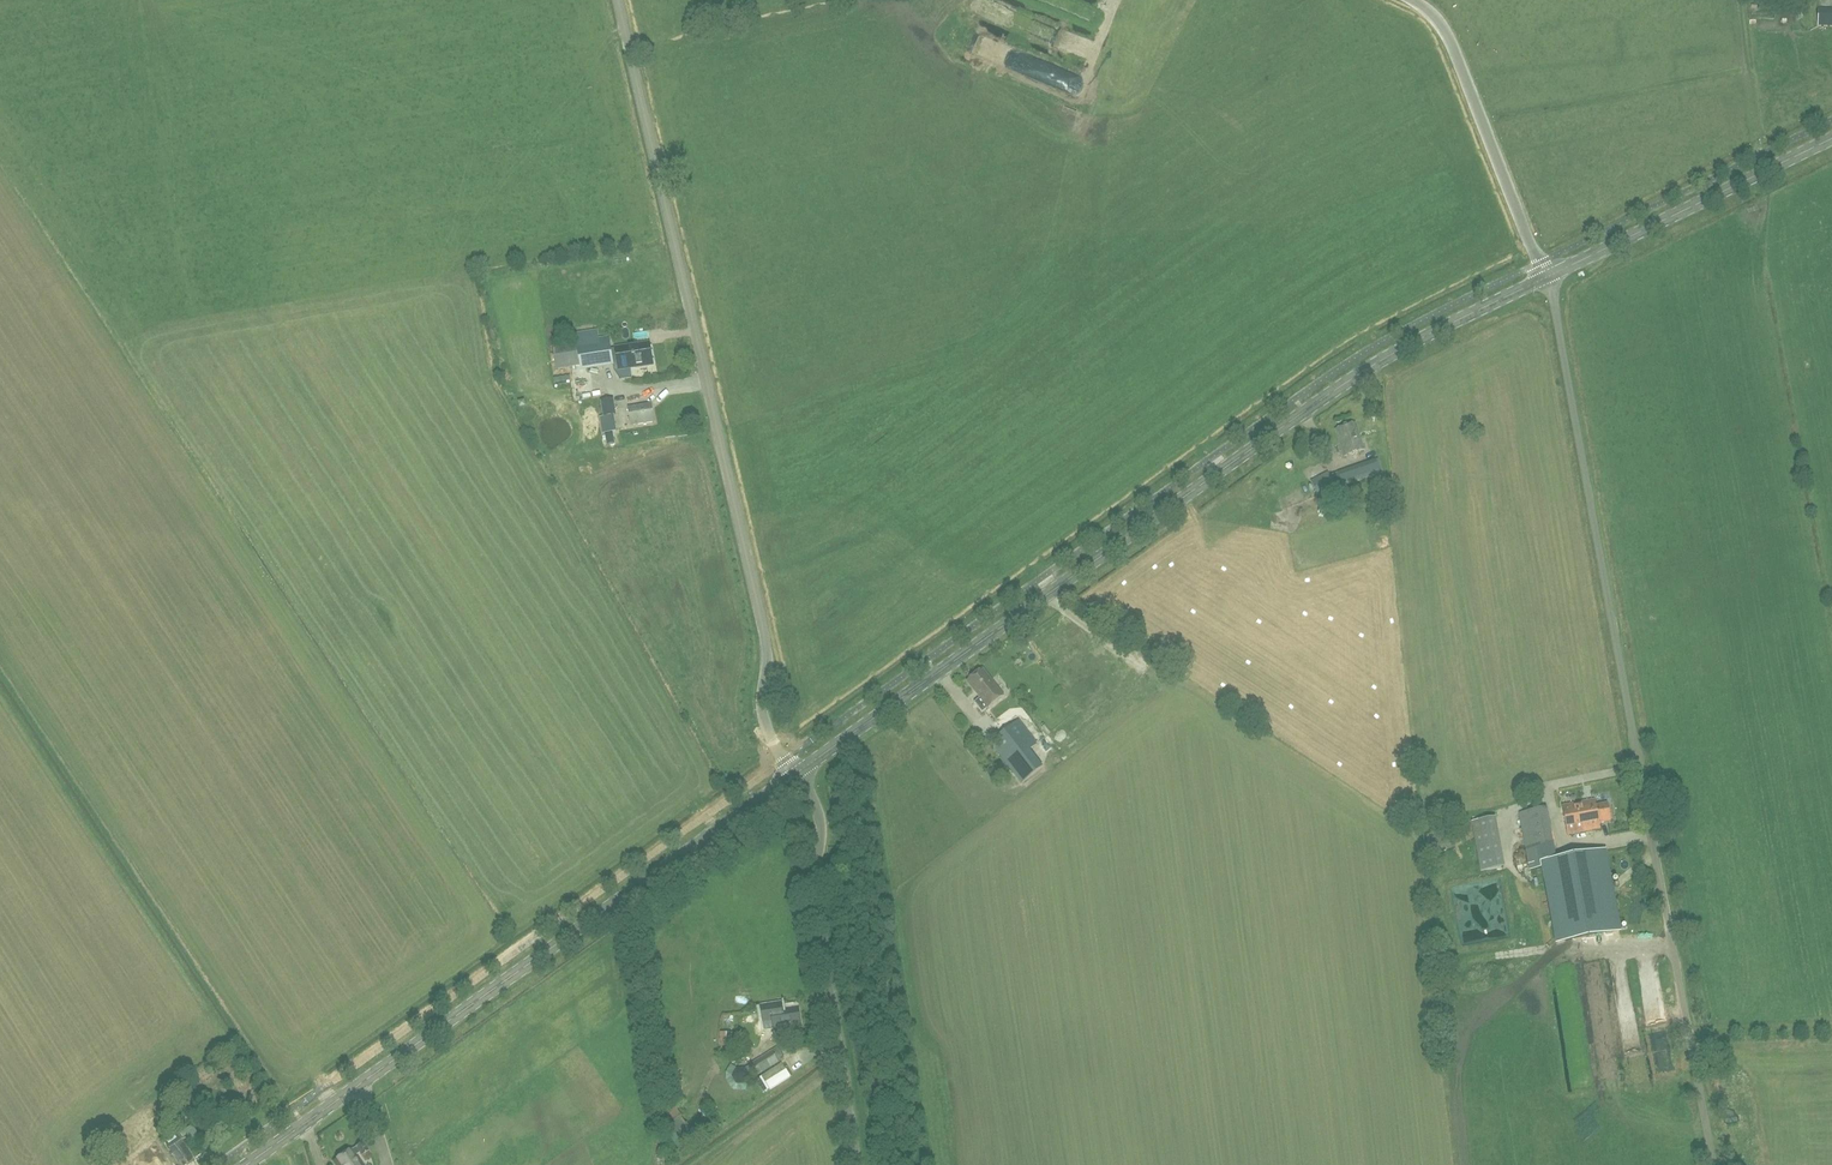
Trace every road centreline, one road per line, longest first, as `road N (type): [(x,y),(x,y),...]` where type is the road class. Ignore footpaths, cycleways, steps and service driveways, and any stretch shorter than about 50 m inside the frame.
road 1 (unclassified): [(1714,1164),(1547,277)]
road 2 (tertiary): [(796,773),(1357,375),(1547,277)]
road 3 (unclassified): [(796,773),(763,718),(767,645),(617,0)]
road 4 (tertiary): [(246,1164),(796,773)]
road 5 (unclassified): [(857,1164),(817,906),(820,816),(796,773)]
road 6 (tertiary): [(1547,277),(1831,138)]
road 7 (unclassified): [(1547,277),(1448,36),(1414,0)]
road 8 (track): [(841,1065),(704,1164)]
road 9 (track): [(1048,594),(1165,682)]

